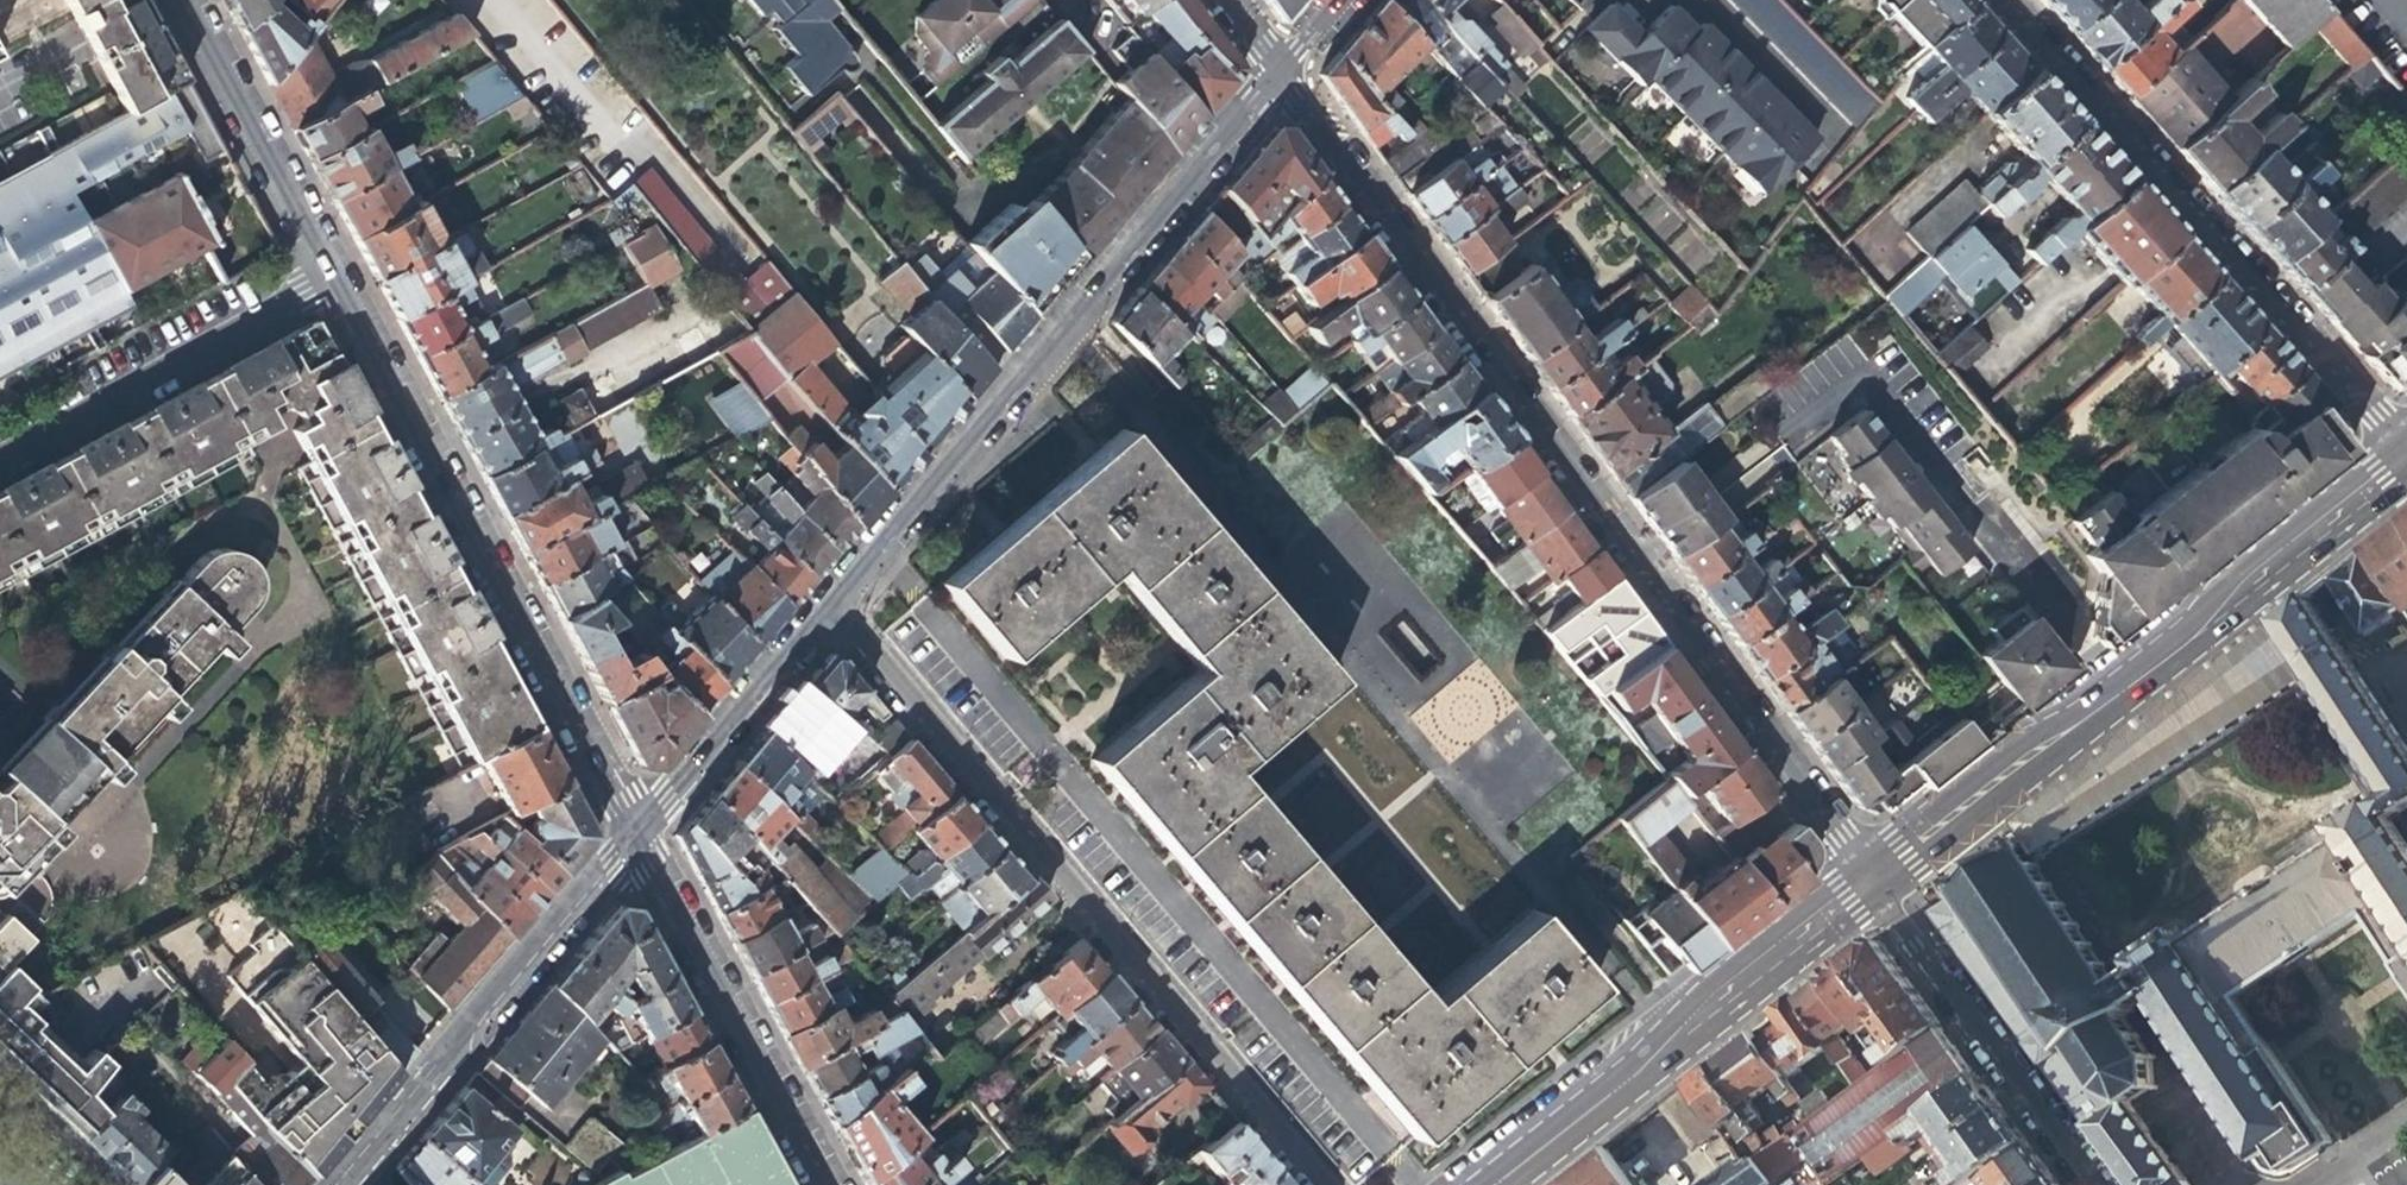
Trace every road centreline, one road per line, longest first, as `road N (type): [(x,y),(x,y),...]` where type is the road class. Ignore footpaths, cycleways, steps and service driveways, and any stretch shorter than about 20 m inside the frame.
road 1 (residential): [(1865,875),(1271,65)]
road 2 (residential): [(1311,1184),(817,604)]
road 3 (residential): [(1271,65),(817,604)]
road 4 (tertiary): [(2406,447),(1865,875)]
road 5 (residential): [(329,284),(626,832)]
road 6 (residential): [(2004,0),(2406,447)]
road 7 (tertiary): [(1865,875),(1471,1184)]
road 8 (residential): [(626,832),(327,1184)]
road 9 (residential): [(626,832),(816,1184)]
road 10 (residential): [(2093,1184),(1865,875)]
road 11 (residential): [(329,284),(0,461)]
road 12 (residential): [(176,0),(329,284)]
road 13 (residential): [(817,604),(626,832)]

